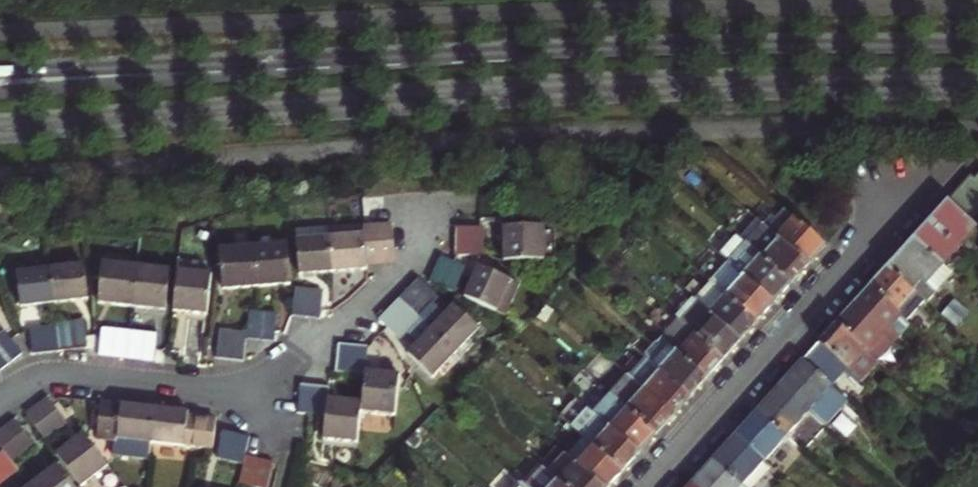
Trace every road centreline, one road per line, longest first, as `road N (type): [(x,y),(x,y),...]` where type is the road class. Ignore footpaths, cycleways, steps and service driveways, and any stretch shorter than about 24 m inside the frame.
road 1 (primary): [(0,131),(580,90),(977,84)]
road 2 (primary): [(977,46),(428,56)]
road 3 (residential): [(0,397),(37,379),(74,376),(265,397),(410,264),(424,226)]
road 4 (residential): [(428,56),(0,93)]
road 5 (primary): [(428,56),(0,71)]
road 6 (residential): [(649,486),(849,264),(889,207)]

